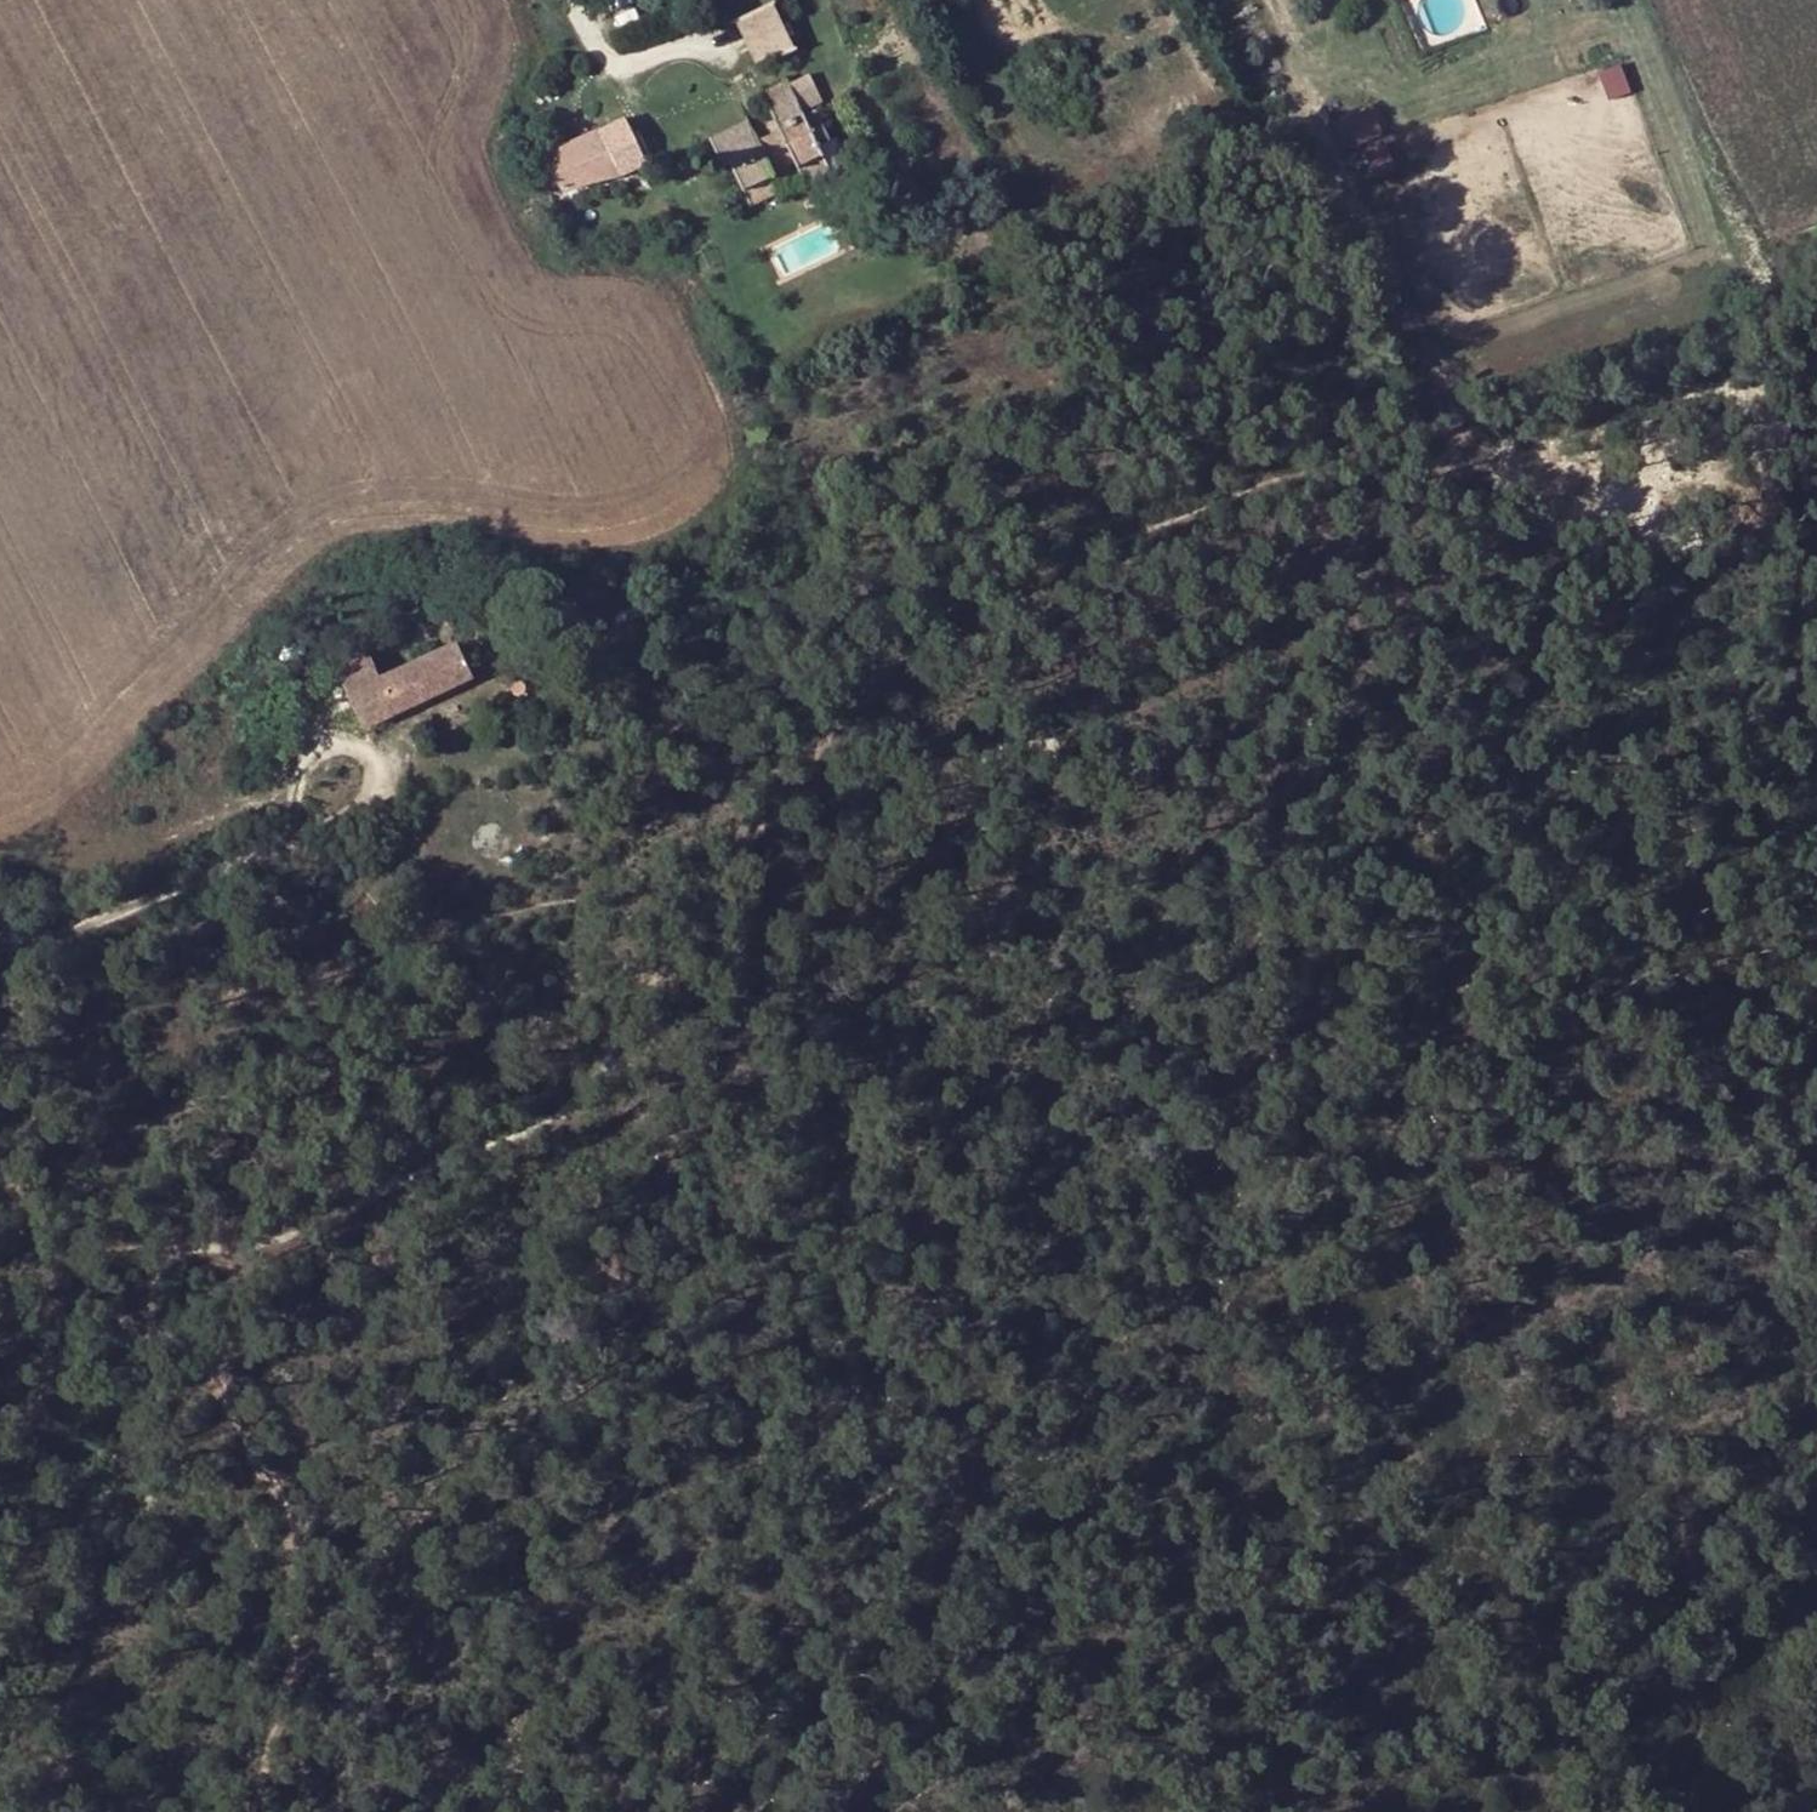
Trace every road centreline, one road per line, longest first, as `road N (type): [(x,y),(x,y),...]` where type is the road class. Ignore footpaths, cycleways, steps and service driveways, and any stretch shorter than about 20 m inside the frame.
road 1 (residential): [(520,763),(37,944),(0,945)]
road 2 (residential): [(571,0),(612,76),(702,36)]

